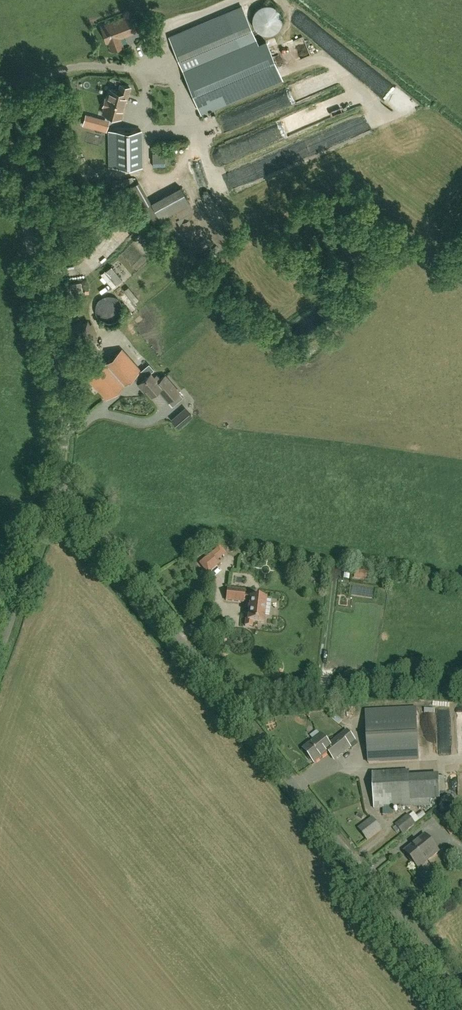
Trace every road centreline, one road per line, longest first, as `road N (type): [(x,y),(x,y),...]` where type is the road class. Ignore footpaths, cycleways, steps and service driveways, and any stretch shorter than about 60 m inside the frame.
road 1 (unclassified): [(461,994),(62,489)]
road 2 (unclassified): [(62,489),(63,407),(0,99)]
road 3 (unclassified): [(0,658),(62,489)]

